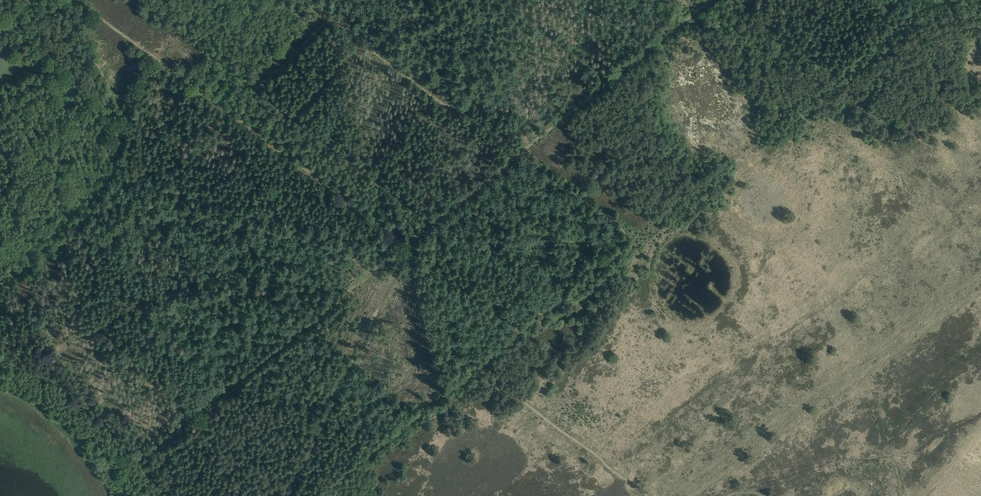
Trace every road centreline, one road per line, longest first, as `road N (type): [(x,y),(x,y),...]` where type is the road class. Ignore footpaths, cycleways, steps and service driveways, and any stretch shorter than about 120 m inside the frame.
road 1 (track): [(0,358),(402,244)]
road 2 (track): [(578,239),(614,237),(620,228),(520,154),(712,0)]
road 3 (track): [(402,241),(75,0)]
road 4 (track): [(319,495),(564,292),(578,239)]
road 5 (track): [(251,371),(140,462),(62,386),(0,364)]
road 6 (track): [(111,178),(402,242)]
road 7 (track): [(0,284),(90,214),(119,162),(144,51)]
road 8 (track): [(511,161),(503,143),(440,102),(559,0)]
road 9 (track): [(326,0),(326,20),(259,88),(206,54),(181,77)]
road 10 (track): [(320,431),(404,246)]
road 11 (track): [(251,371),(402,245)]
road 12 (track): [(408,243),(578,239)]
road 13 (track): [(440,102),(367,47),(420,0)]
road 14 (track): [(405,246),(442,395)]
road 15 (track): [(407,245),(524,329)]
road 16 (track): [(520,154),(407,241)]
road 17 (track): [(501,0),(611,81)]

